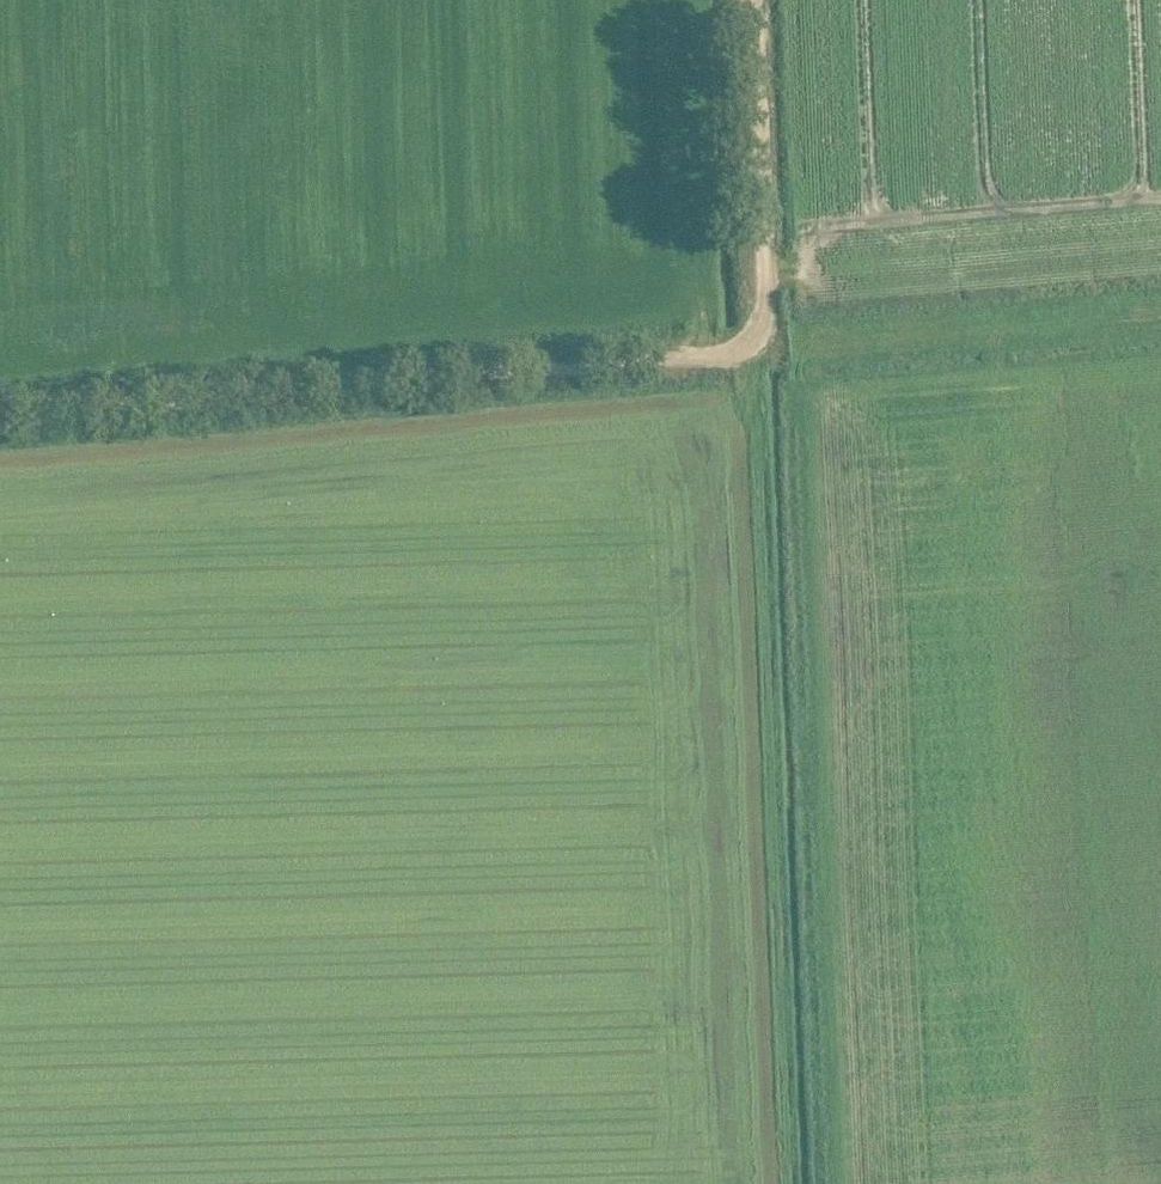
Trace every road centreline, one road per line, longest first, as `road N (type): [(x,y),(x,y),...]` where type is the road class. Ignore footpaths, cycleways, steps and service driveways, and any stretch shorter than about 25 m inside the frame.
road 1 (track): [(747,347),(759,395),(778,1183)]
road 2 (track): [(0,416),(700,358),(747,347)]
road 3 (track): [(747,347),(1160,312)]
road 4 (track): [(756,0),(768,309),(747,347)]

